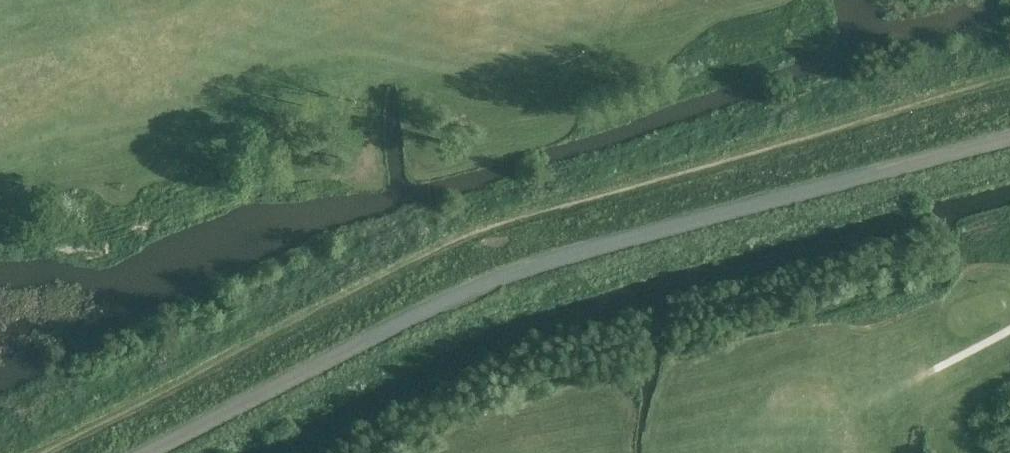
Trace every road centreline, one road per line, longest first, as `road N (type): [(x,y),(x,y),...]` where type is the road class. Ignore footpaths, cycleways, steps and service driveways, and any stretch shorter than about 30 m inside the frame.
road 1 (unclassified): [(146,452),(407,318),(570,254),(1009,137)]

